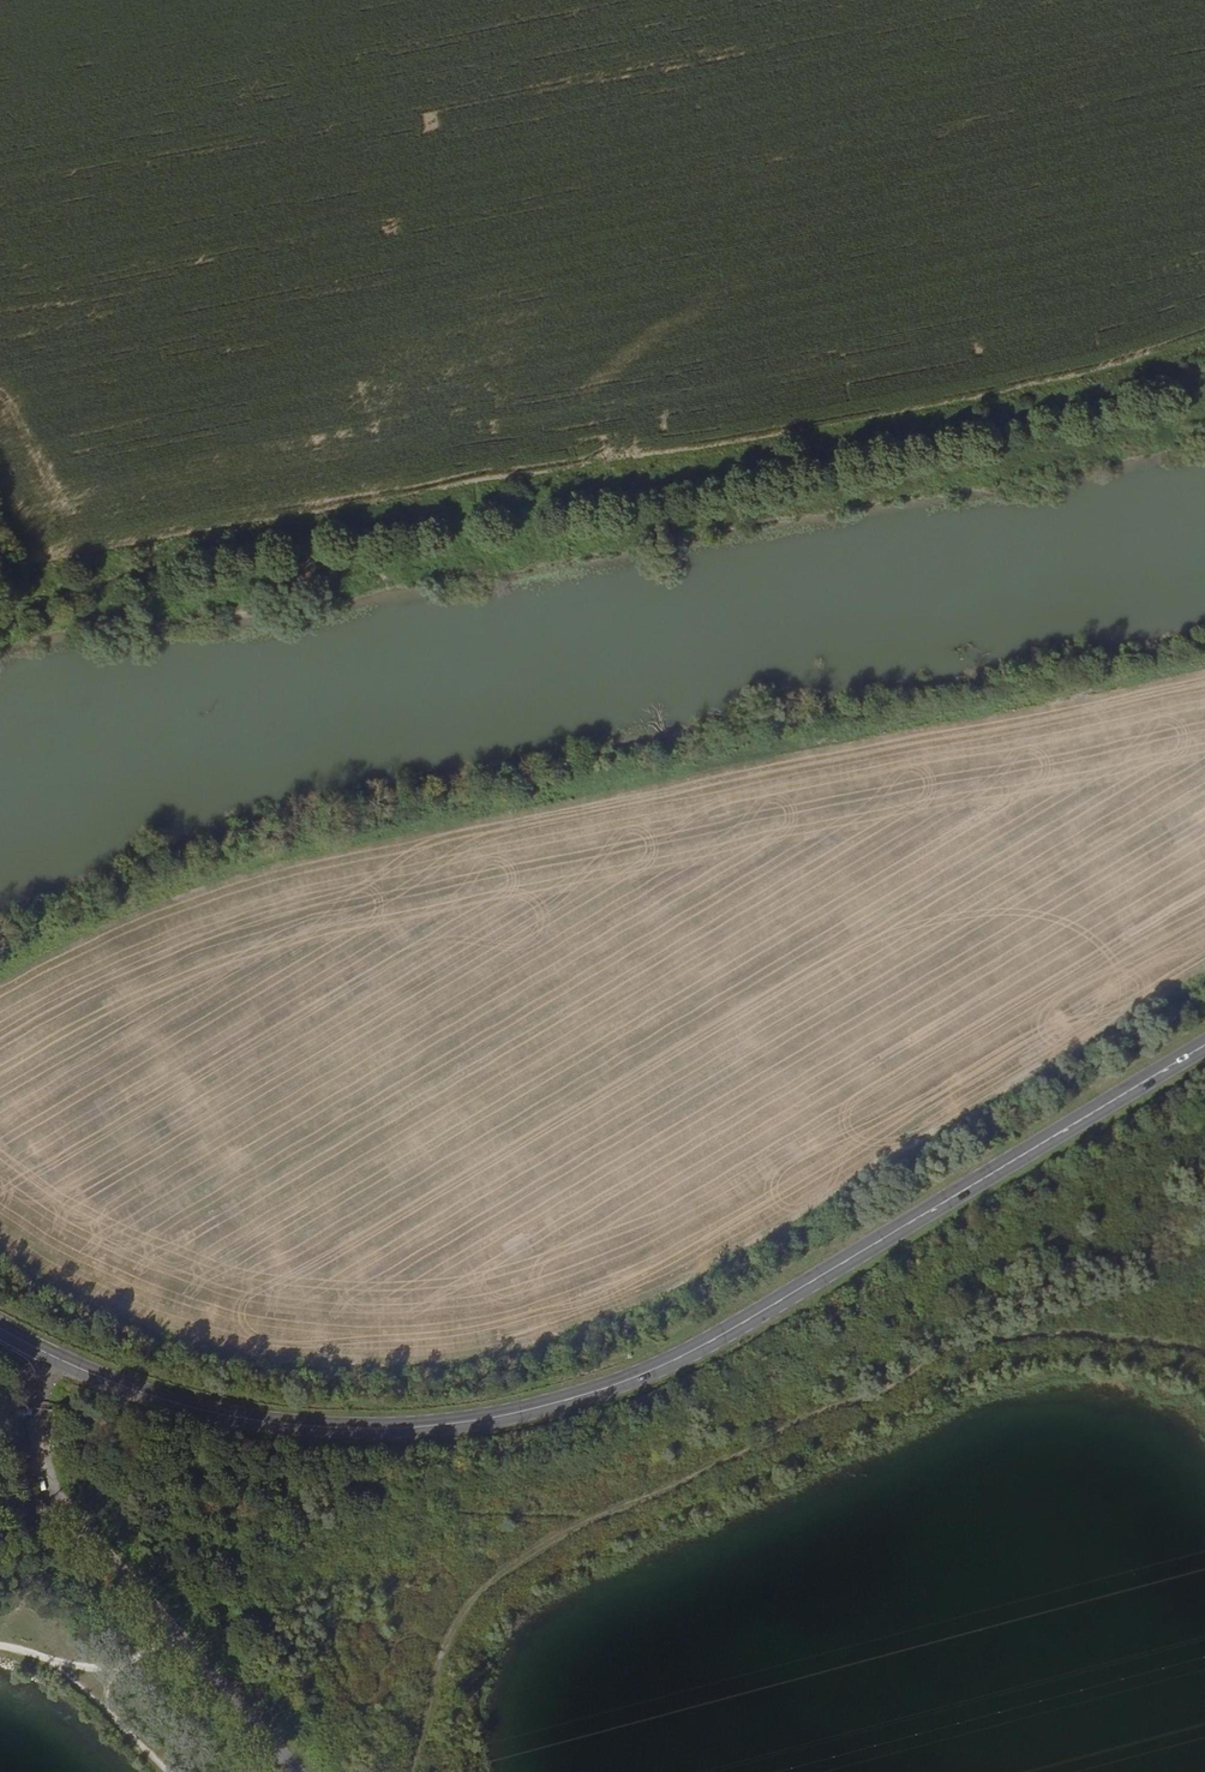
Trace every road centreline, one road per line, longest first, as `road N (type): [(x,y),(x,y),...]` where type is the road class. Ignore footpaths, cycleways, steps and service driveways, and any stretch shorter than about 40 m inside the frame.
road 1 (secondary): [(0,1323),(56,1358),(170,1401),(296,1428),(436,1432),(551,1410),(689,1373),(1204,1056)]

